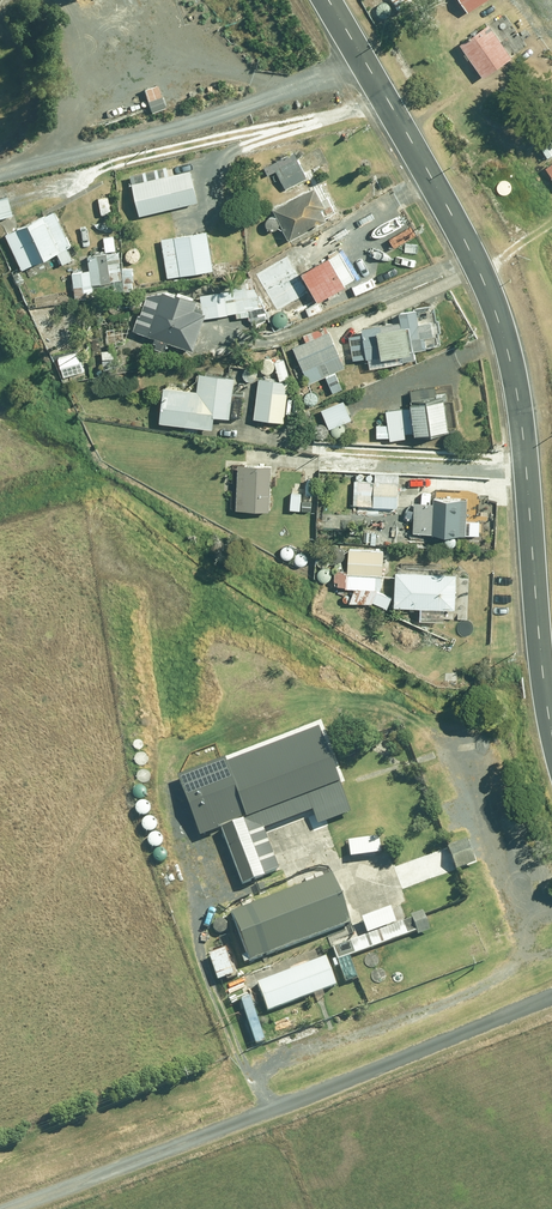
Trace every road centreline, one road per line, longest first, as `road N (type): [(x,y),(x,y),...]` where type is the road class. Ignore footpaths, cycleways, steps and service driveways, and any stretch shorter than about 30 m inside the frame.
road 1 (secondary): [(370,66),(471,237),(511,347),(527,424),(531,670),(551,733)]
road 2 (unclassified): [(551,994),(0,1205)]
road 3 (residential): [(370,66),(0,170)]

